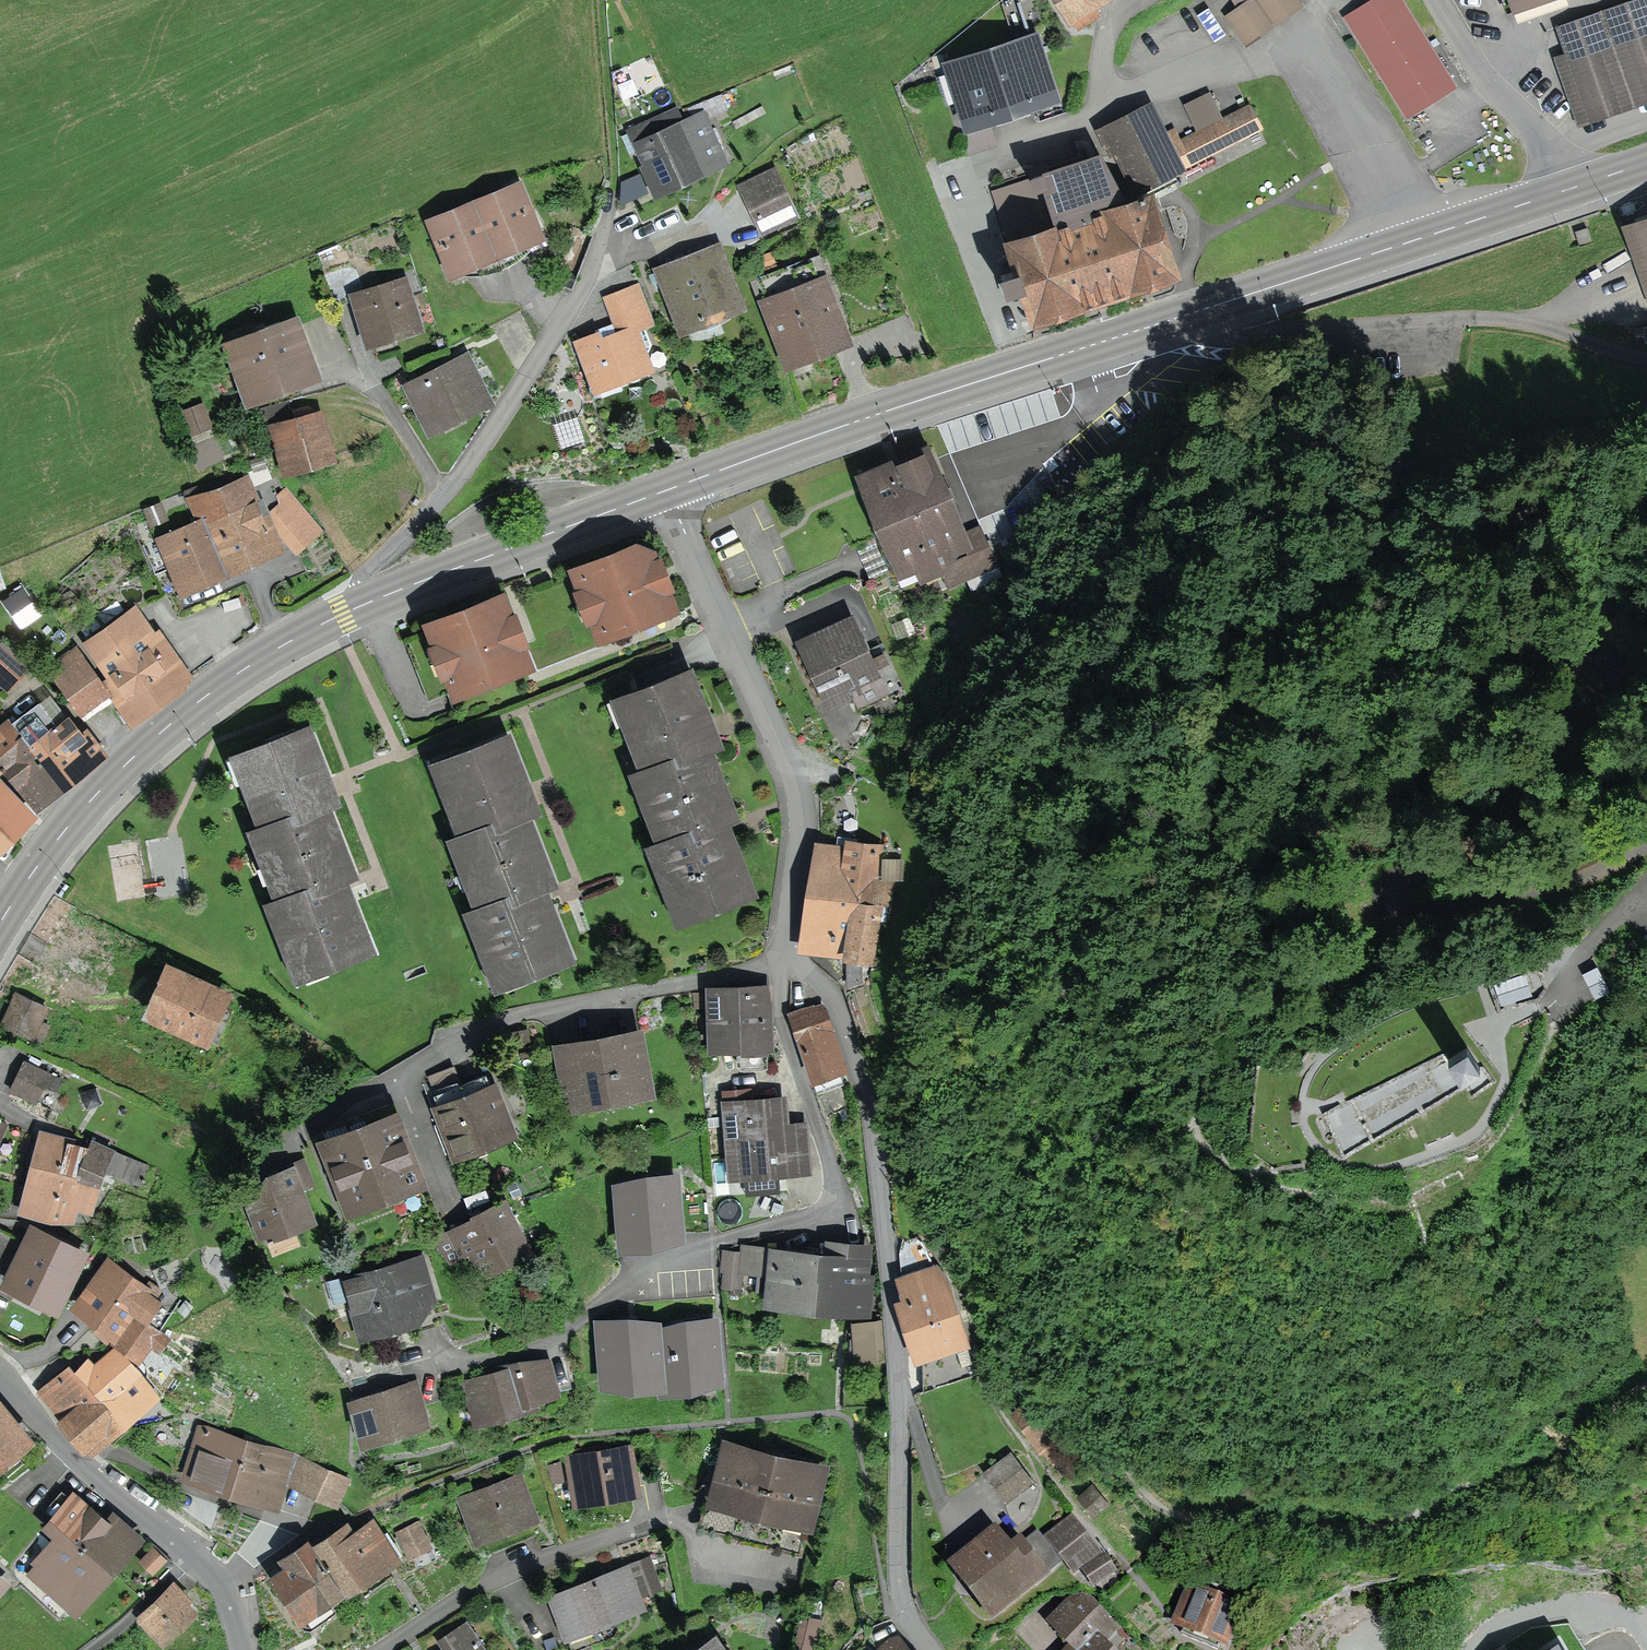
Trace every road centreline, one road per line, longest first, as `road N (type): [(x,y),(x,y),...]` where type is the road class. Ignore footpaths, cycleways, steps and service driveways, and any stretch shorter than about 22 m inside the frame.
road 1 (track): [(1646,428),(1483,529),(1326,588),(1231,674),(1228,688),(1242,708),(1305,686),(1606,657),(1616,668),(1612,690),(1467,848),(1400,880),(1390,906),(1417,914),(1586,875),(1646,841)]
road 2 (primary): [(663,492),(1409,243)]
road 3 (residential): [(785,958),(780,1014),(837,1183),(832,1202),(652,1268),(538,1347),(393,1373)]
road 4 (residential): [(785,958),(826,988),(878,1134),(897,1387),(901,1606),(928,1649)]
road 5 (residential): [(785,958),(493,1025),(313,1114)]
road 6 (residential): [(663,492),(799,795),(785,958)]
road 7 (track): [(1167,320),(1261,334),(1486,318),(1646,359)]
road 8 (primary): [(0,937),(88,802),(202,700),(328,622)]
road 9 (primary): [(328,622),(663,492)]
road 10 (residential): [(436,506),(570,315),(612,198)]
road 11 (residential): [(383,1649),(528,1565),(637,1530),(681,1502)]
road 12 (residential): [(79,1461),(221,1591),(240,1649)]
road 13 (residential): [(79,1461),(122,1456),(307,1534)]
road 14 (unclassified): [(1576,186),(1481,78),(1432,0)]
road 15 (unclassified): [(1317,52),(1095,110)]
road 16 (unclassified): [(1409,243),(1317,52)]
road 17 (primary): [(1409,243),(1576,186)]
road 18 (residential): [(328,622),(346,593),(436,506)]
road 19 (residential): [(436,506),(367,369)]
road 20 (track): [(1646,891),(1575,958),(1555,1008)]
road 21 (unclassified): [(1095,110),(1117,18),(1143,0)]

